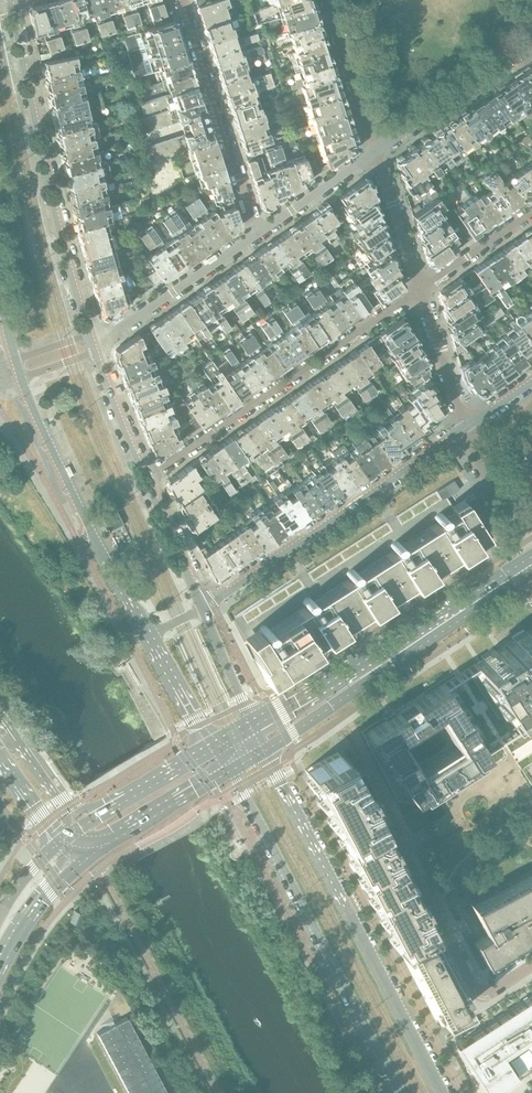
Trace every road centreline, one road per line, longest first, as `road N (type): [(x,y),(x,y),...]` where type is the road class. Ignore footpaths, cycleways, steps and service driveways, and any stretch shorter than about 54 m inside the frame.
road 1 (tertiary): [(445,1092),(265,752)]
road 2 (tertiary): [(230,772),(400,1092)]
road 3 (residential): [(89,335),(9,0)]
road 4 (residential): [(420,291),(145,481)]
road 5 (residential): [(202,609),(469,426)]
road 6 (unclassified): [(21,378),(146,637)]
road 7 (residential): [(256,235),(183,0)]
road 8 (secondary): [(530,567),(363,677)]
road 9 (residential): [(94,351),(256,235)]
road 10 (residential): [(379,149),(531,44)]
road 11 (secondary): [(87,859),(230,772)]
road 12 (secondary): [(214,750),(78,830)]
road 13 (residential): [(329,0),(379,149)]
road 14 (residential): [(530,567),(469,426)]
road 15 (residential): [(256,235),(379,149)]
road 16 (residential): [(420,291),(379,149)]
road 17 (residential): [(469,426),(420,291)]
road 18 (secondary): [(0,972),(26,926),(87,859)]
road 19 (unclassified): [(202,609),(145,481)]
road 20 (unclassified): [(145,481),(94,351)]
road 21 (residential): [(420,291),(531,212)]
road 22 (residential): [(146,637),(214,750)]
road 23 (residential): [(254,727),(202,609)]
road 24 (secondary): [(265,752),(333,709),(363,677)]
road 25 (secondary): [(363,677),(319,690),(254,727)]

